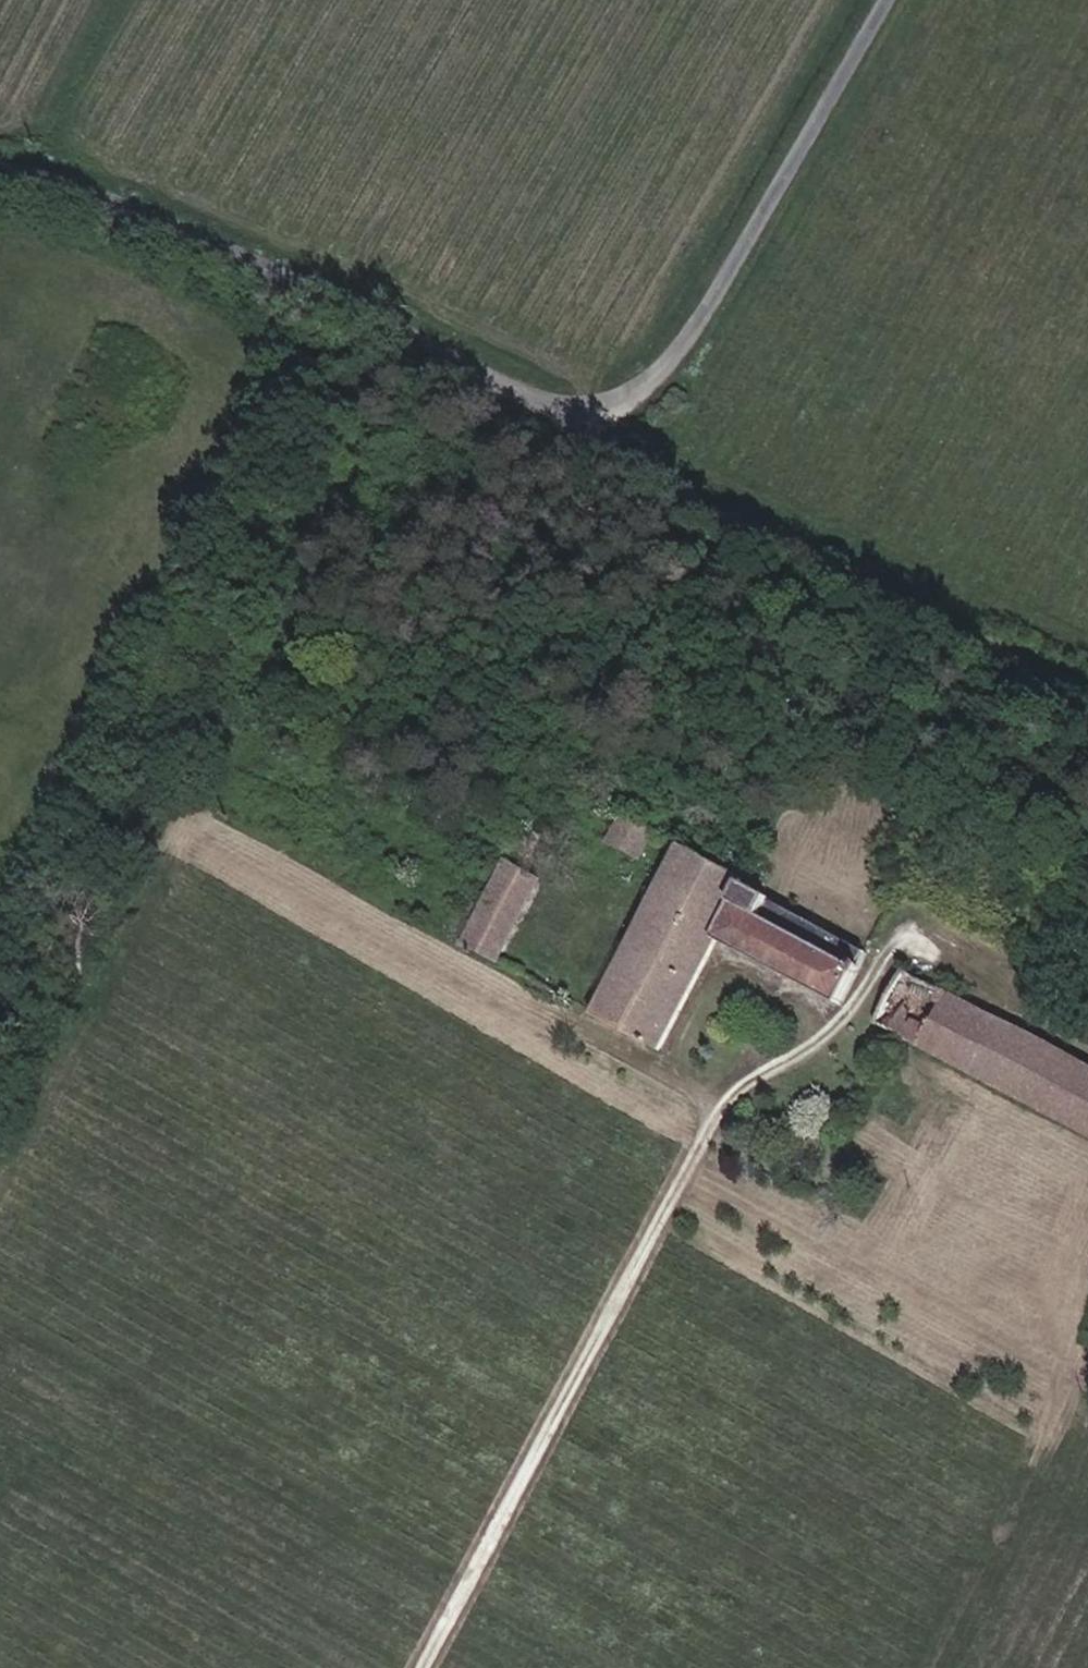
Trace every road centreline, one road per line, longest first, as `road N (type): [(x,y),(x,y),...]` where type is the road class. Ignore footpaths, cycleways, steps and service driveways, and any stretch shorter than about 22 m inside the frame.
road 1 (unclassified): [(0,164),(57,167),(528,413),(621,398),(697,356),(906,0)]

